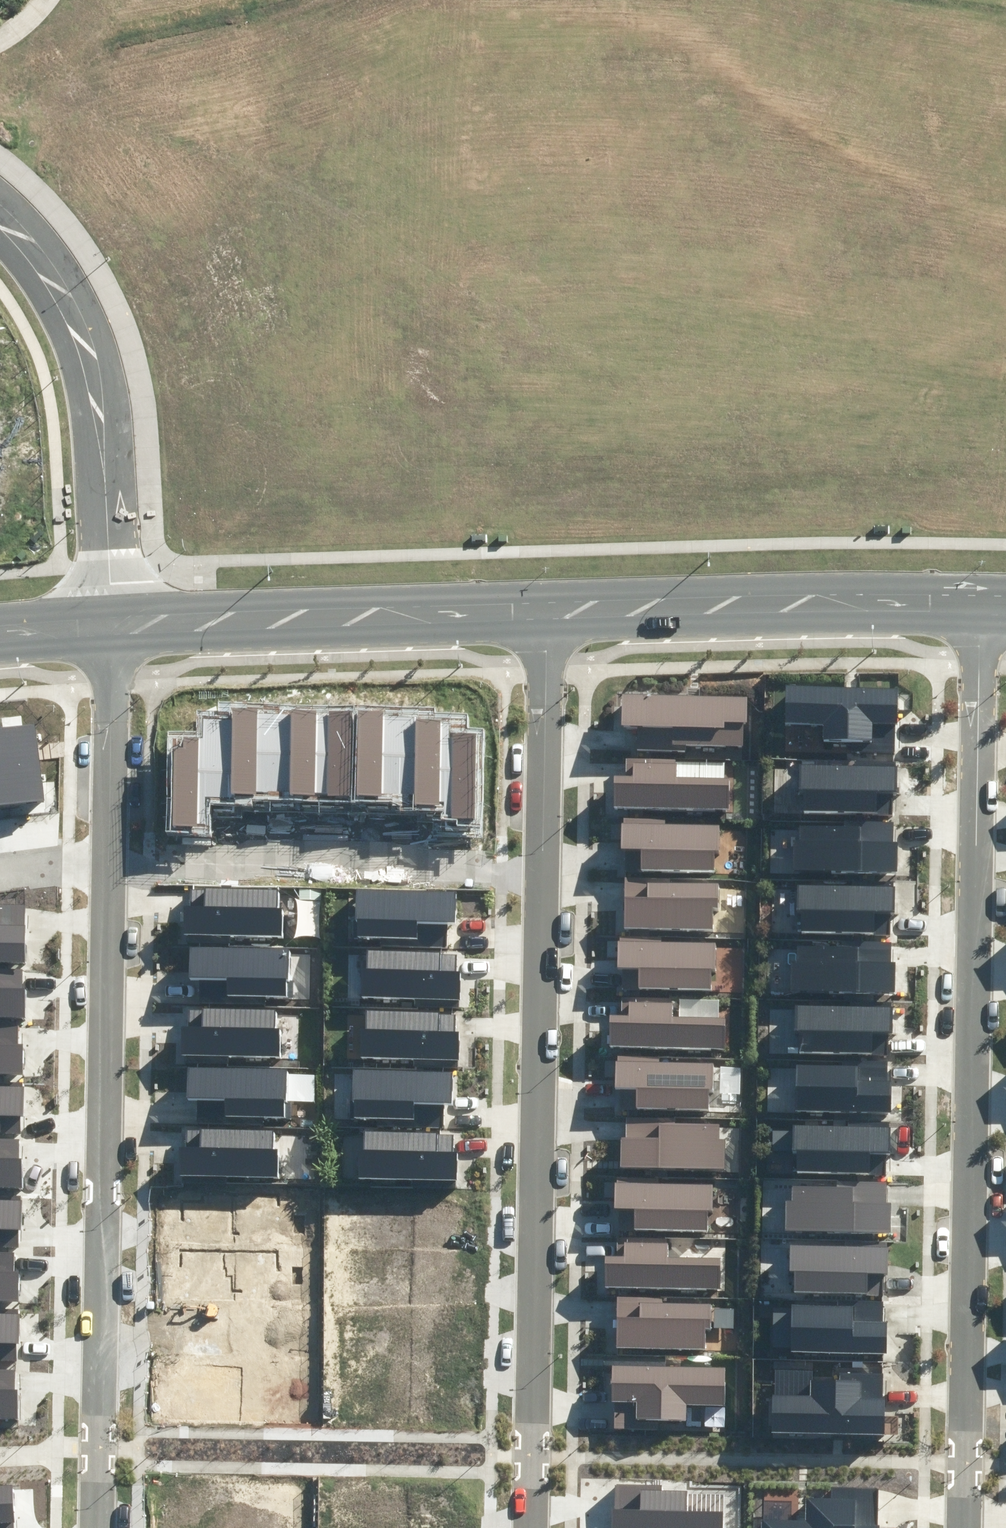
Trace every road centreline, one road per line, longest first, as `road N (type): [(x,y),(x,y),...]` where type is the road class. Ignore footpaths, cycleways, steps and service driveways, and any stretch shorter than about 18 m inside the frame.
road 1 (residential): [(963,1527),(978,649),(965,597)]
road 2 (residential): [(537,600),(529,1527)]
road 3 (residential): [(748,128),(671,96),(315,50),(267,58),(239,82),(154,222),(70,303)]
road 4 (residential): [(99,860),(94,1527)]
road 5 (residential): [(965,597),(968,198),(953,166),(909,141),(748,128)]
road 6 (residential): [(773,598),(773,186),(748,128)]
road 7 (unclassified): [(101,607),(537,600)]
road 8 (unclassified): [(70,303),(96,374),(101,607)]
road 9 (residential): [(101,607),(99,860)]
road 10 (unclassified): [(537,600),(773,598)]
road 11 (unclassified): [(773,598),(965,597)]

